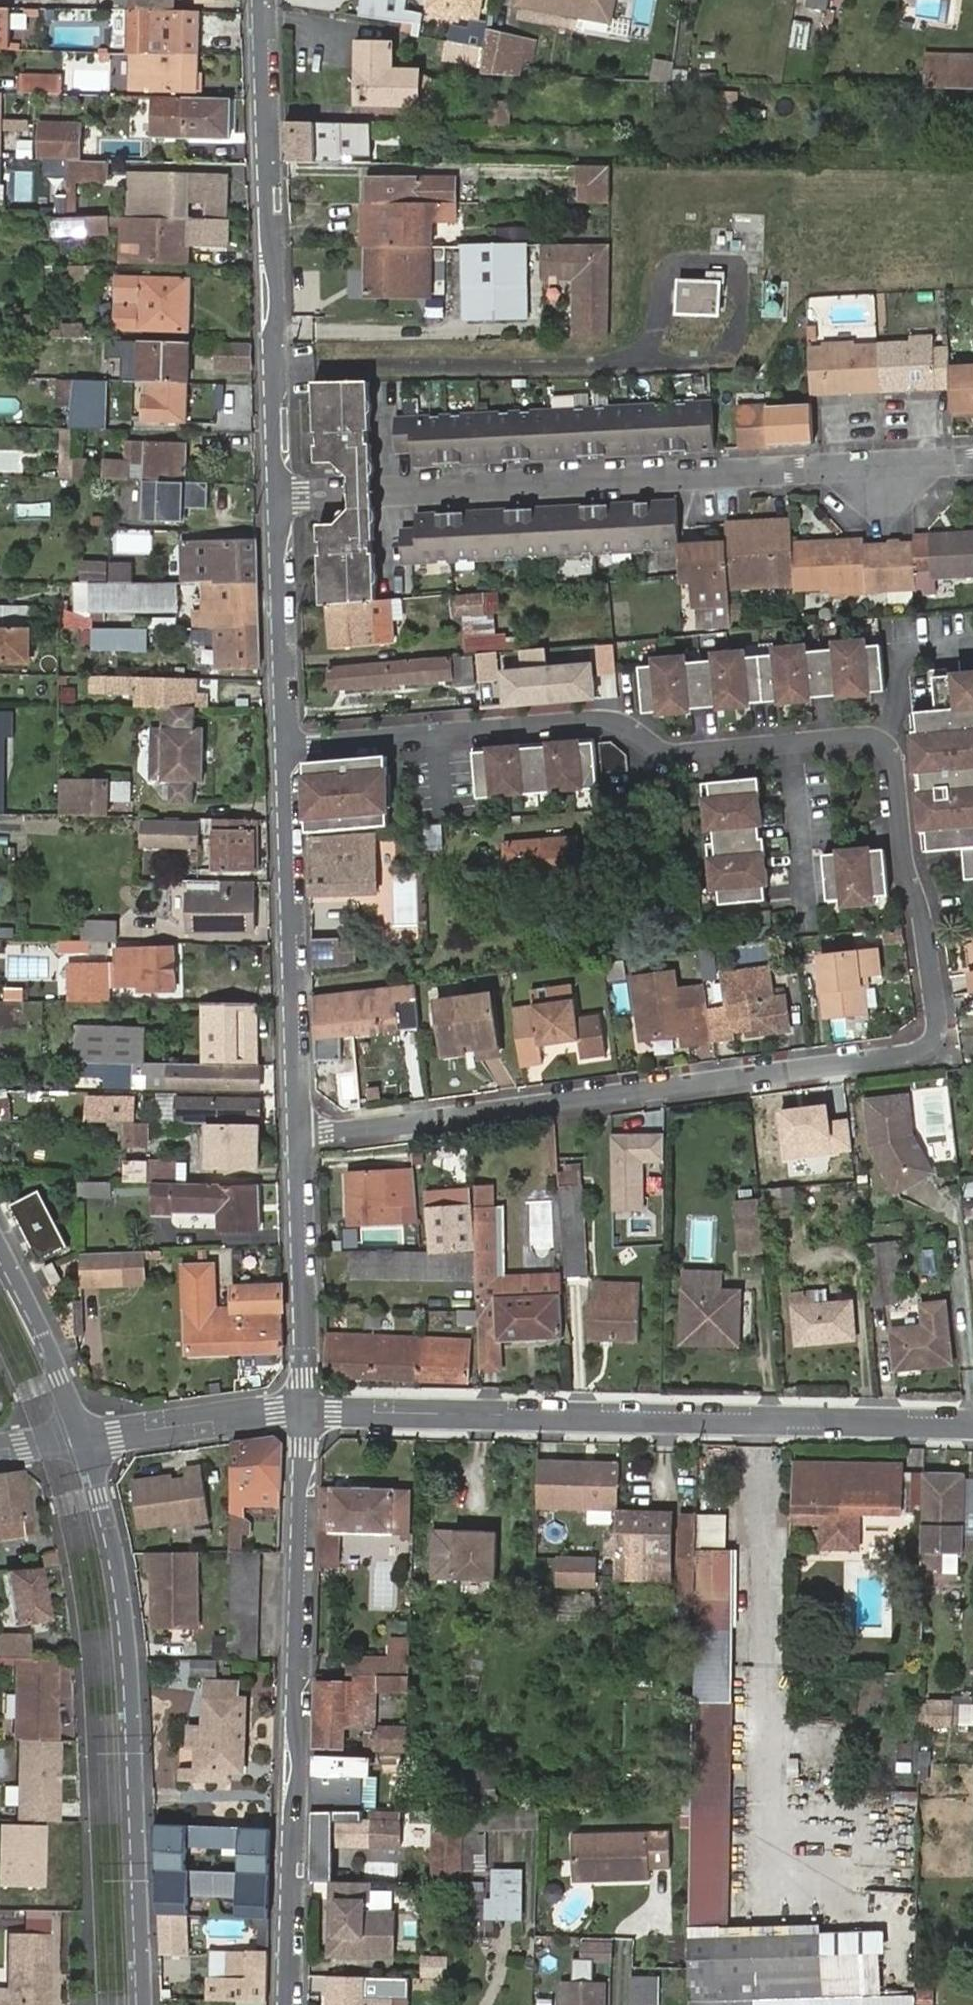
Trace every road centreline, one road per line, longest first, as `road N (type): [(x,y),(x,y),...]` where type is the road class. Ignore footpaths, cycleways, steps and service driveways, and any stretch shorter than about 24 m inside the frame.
road 1 (residential): [(285,745),(601,722),(673,755),(862,738),(882,743),(938,1019),(933,1041),(911,1054),(299,1137)]
road 2 (residential): [(278,499),(972,461)]
road 3 (residential): [(972,1421),(303,1411)]
road 4 (residential): [(303,1411),(286,2004)]
road 5 (residential): [(143,2004),(123,1617),(85,1439)]
road 6 (residential): [(261,0),(278,499)]
road 7 (residential): [(285,745),(299,1137)]
road 8 (residential): [(299,1137),(303,1411)]
road 9 (residential): [(278,499),(285,745)]
road 10 (residential): [(303,1411),(85,1439)]
road 11 (residential): [(85,1439),(0,1253)]

